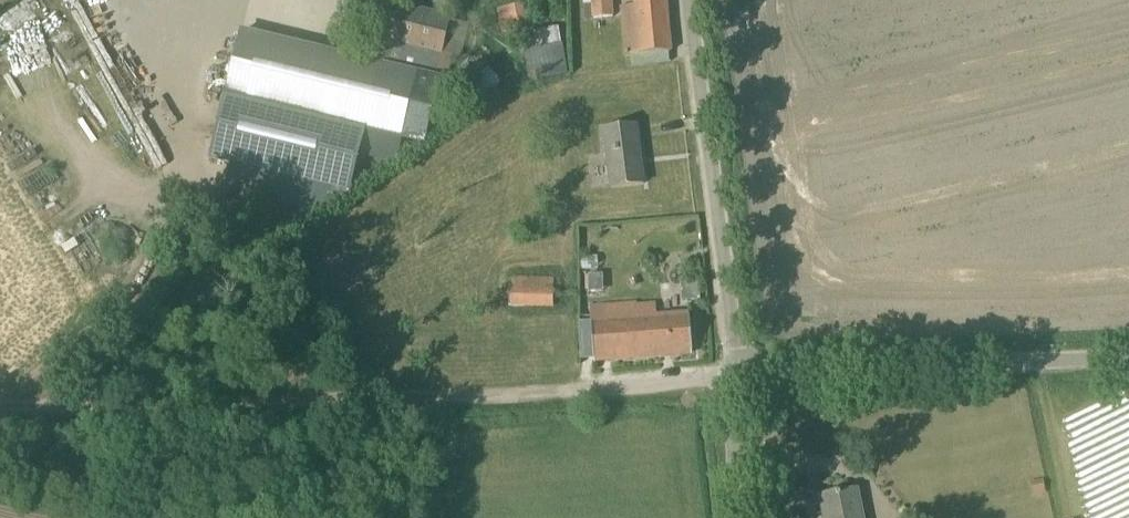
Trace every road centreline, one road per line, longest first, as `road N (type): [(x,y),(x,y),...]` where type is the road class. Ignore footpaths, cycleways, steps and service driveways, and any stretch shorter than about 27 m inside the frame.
road 1 (track): [(0,400),(569,395)]
road 2 (unclassified): [(736,372),(1128,356)]
road 3 (unclassified): [(736,372),(690,0)]
road 4 (unclassified): [(569,395),(736,372)]
road 5 (unclassified): [(741,517),(736,372)]

